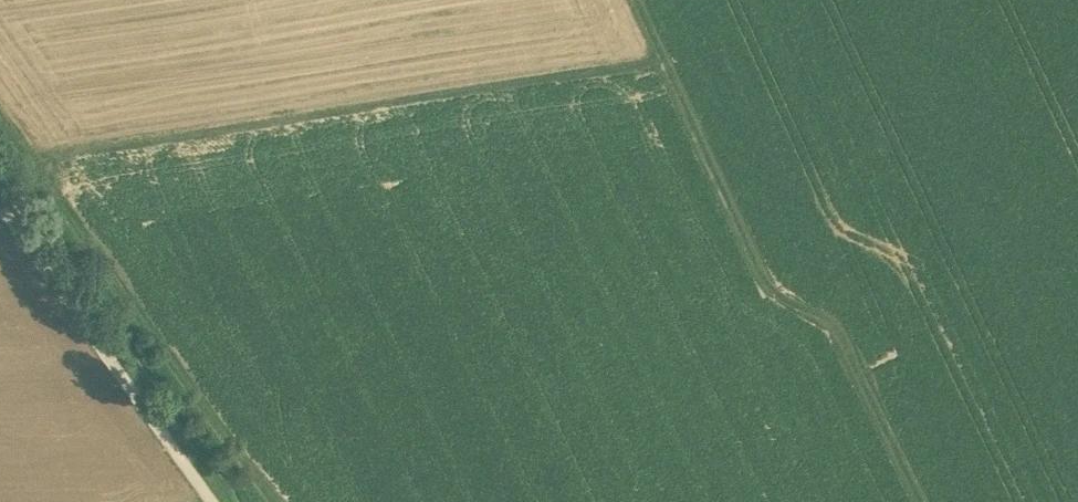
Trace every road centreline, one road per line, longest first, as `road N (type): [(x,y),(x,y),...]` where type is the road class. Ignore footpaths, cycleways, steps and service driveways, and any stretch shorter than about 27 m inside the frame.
road 1 (track): [(54,182),(682,77),(794,310),(851,343),(933,501)]
road 2 (track): [(291,501),(87,233),(0,101)]
road 3 (track): [(0,198),(215,501)]

